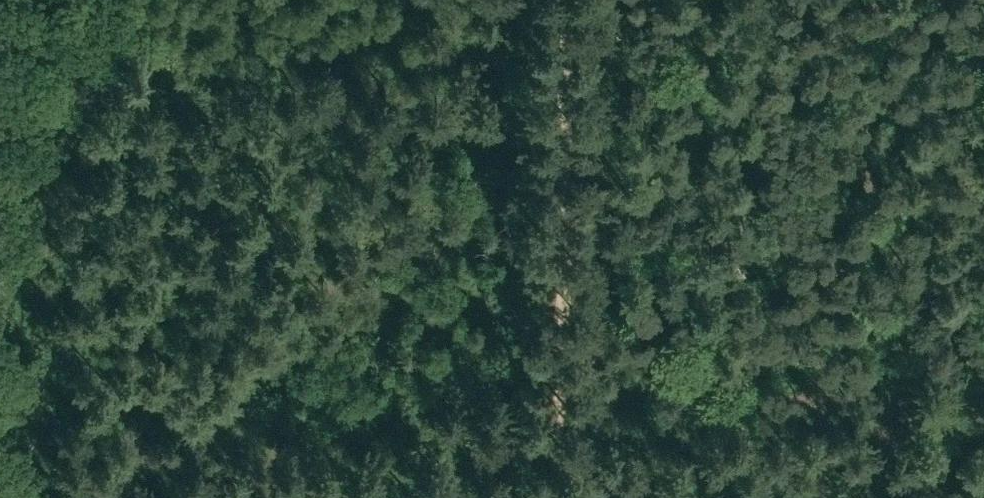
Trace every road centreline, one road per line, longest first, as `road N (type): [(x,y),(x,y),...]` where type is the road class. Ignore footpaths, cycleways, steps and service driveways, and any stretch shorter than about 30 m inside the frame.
road 1 (track): [(282,497),(292,0)]
road 2 (track): [(575,0),(565,497)]
road 3 (tertiary): [(0,438),(12,0)]
road 4 (track): [(983,404),(567,392)]

